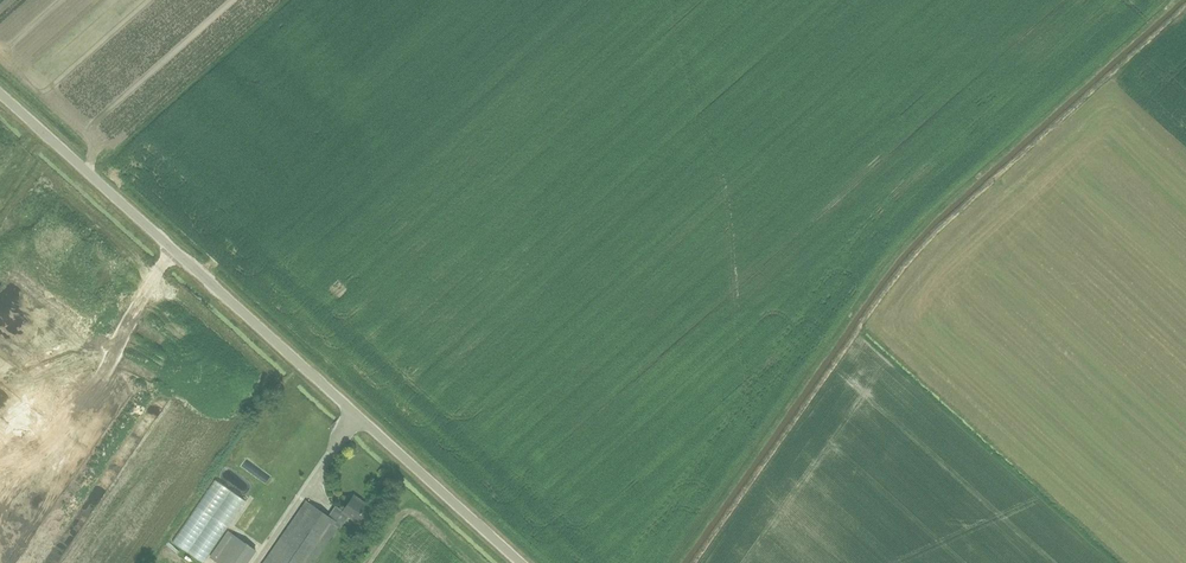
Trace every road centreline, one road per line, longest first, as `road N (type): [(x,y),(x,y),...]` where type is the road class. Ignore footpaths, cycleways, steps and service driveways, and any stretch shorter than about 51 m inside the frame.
road 1 (unclassified): [(522,562),(0,92)]

